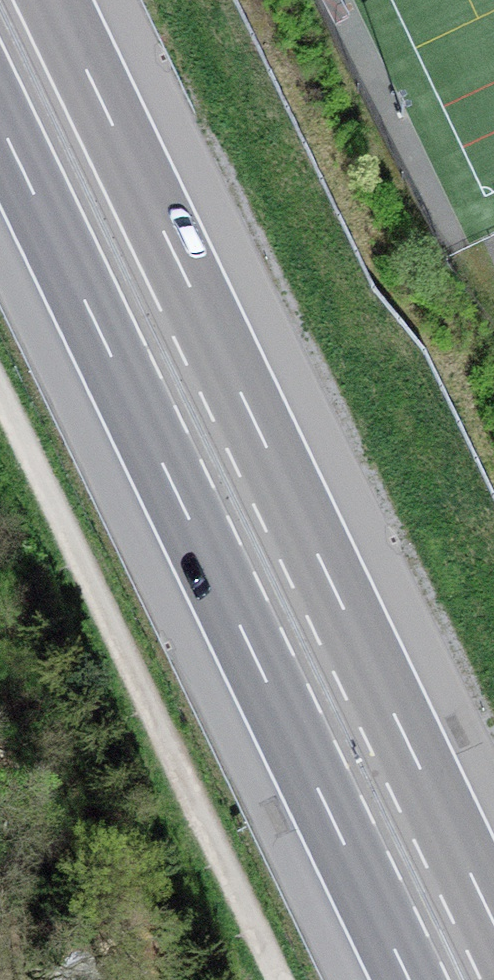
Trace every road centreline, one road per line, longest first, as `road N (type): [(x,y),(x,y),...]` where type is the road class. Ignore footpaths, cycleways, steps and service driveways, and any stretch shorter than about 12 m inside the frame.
road 1 (motorway): [(493,922),(53,0)]
road 2 (motorway): [(0,123),(409,979)]
road 3 (track): [(0,393),(280,979)]

